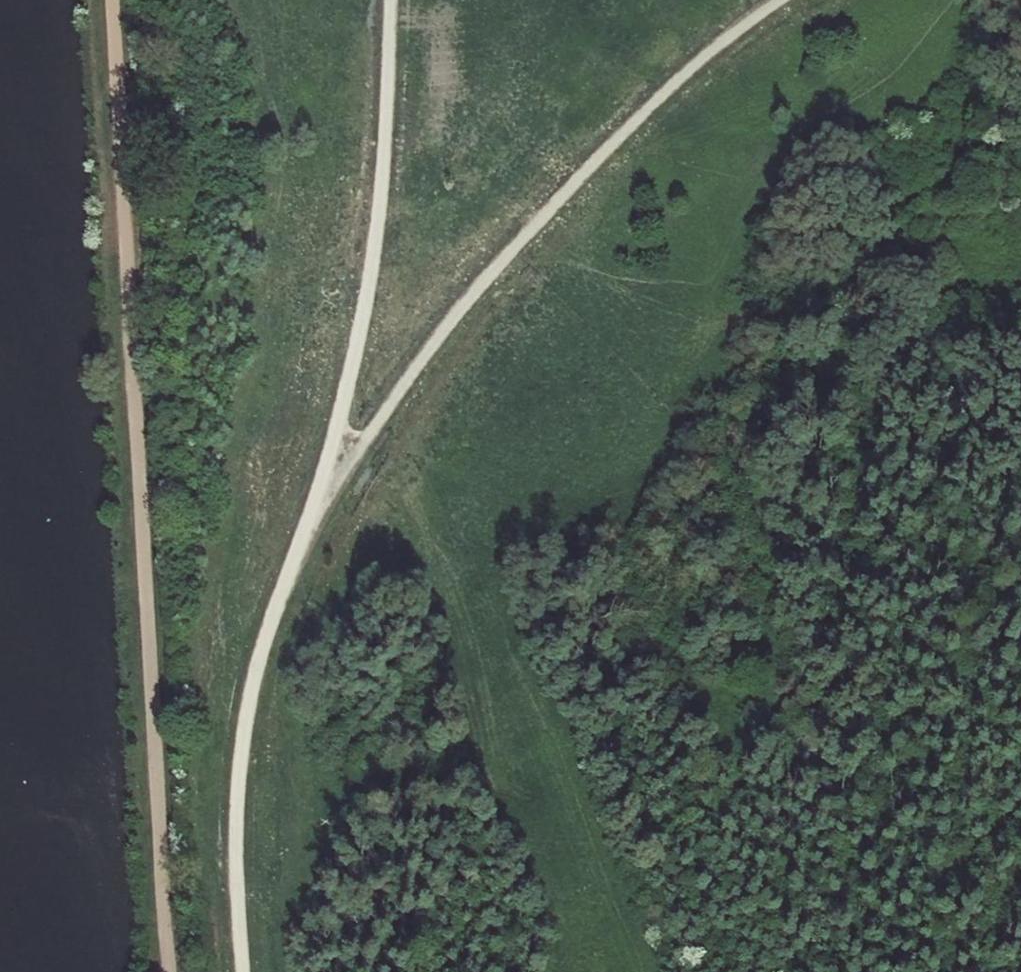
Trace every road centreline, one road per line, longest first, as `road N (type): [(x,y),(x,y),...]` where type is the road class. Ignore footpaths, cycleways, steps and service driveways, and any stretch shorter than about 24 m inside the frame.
road 1 (track): [(114,0),(170,971)]

